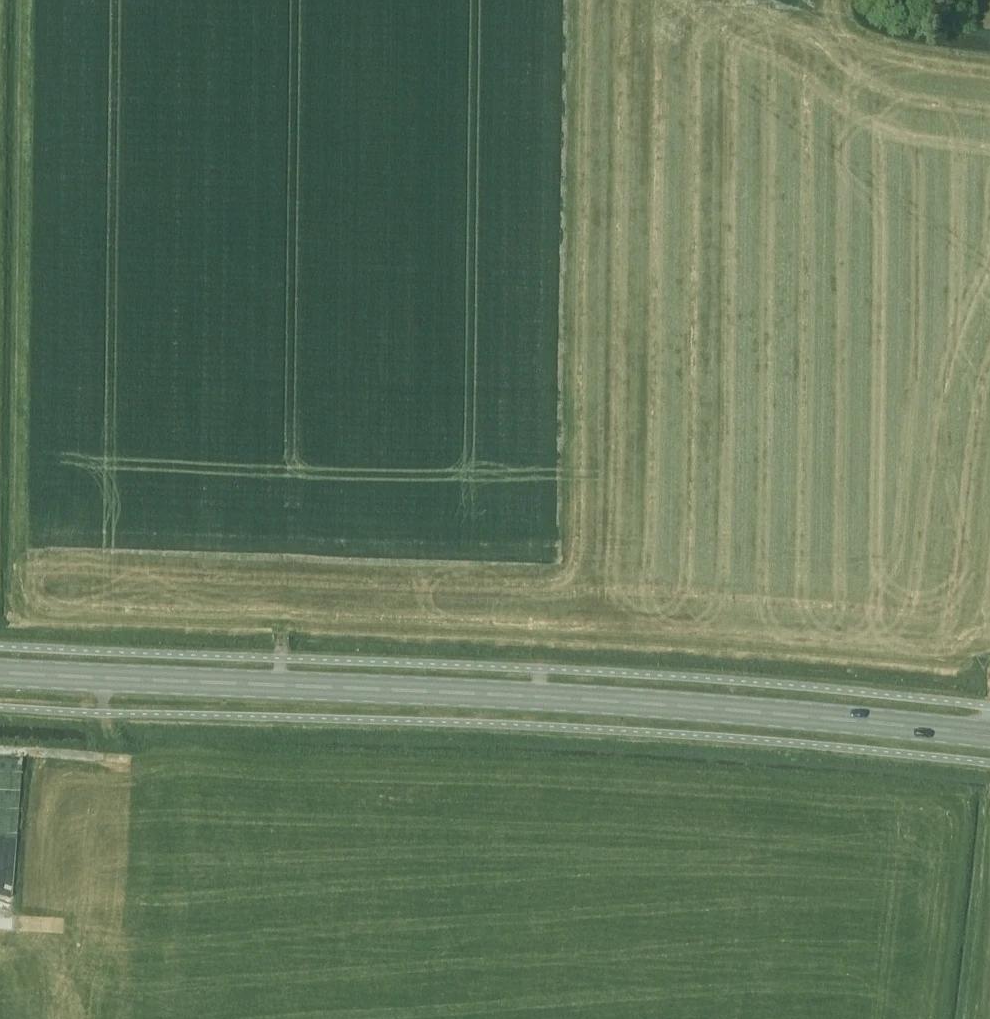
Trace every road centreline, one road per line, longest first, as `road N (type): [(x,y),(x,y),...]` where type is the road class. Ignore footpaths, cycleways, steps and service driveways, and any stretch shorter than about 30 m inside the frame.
road 1 (primary): [(989,737),(526,698),(0,673)]

